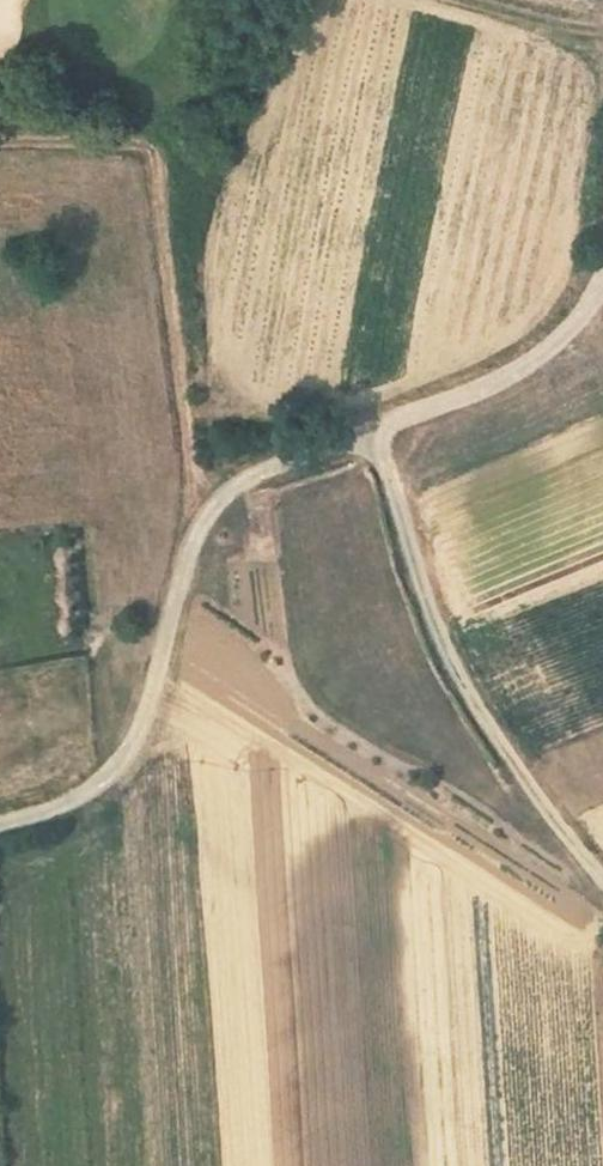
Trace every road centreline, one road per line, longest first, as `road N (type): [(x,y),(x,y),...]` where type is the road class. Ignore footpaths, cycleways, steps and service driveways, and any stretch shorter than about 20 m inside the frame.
road 1 (unclassified): [(602,271),(590,305),(545,353),(462,395),(273,466),(217,500),(185,562),(148,714),(117,768),(78,795),(0,822)]
road 2 (track): [(378,427),(443,648),(503,745),(602,873)]
road 3 (track): [(602,52),(429,0)]

